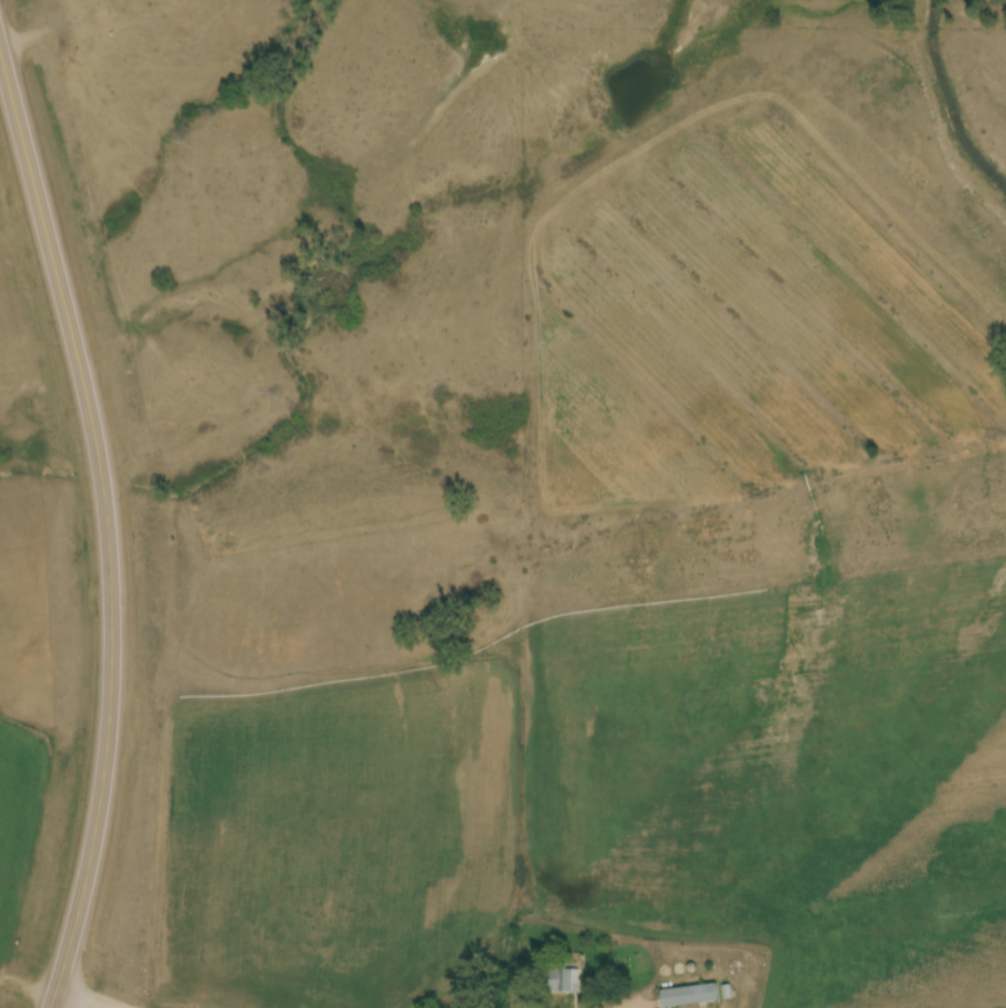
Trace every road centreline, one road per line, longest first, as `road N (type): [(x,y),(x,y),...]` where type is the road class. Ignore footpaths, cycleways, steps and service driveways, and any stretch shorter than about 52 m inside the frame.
road 1 (secondary): [(59,1007),(112,771),(119,545),(102,404),(0,7)]

